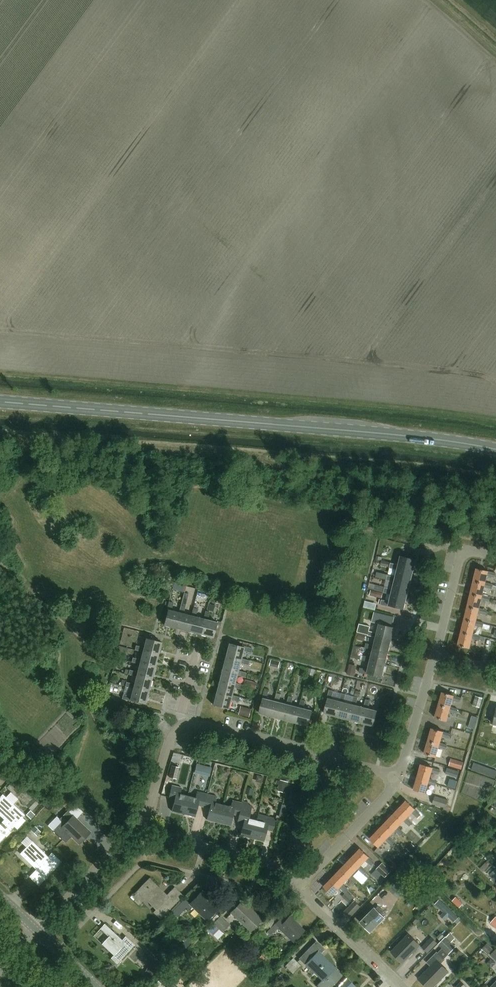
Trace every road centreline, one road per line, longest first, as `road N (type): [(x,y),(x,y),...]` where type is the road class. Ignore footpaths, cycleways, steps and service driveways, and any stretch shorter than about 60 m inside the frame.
road 1 (secondary): [(495,449),(0,401)]
road 2 (residential): [(144,833),(170,738),(187,725),(397,777)]
road 3 (residential): [(144,833),(270,866),(297,889)]
road 4 (residential): [(297,889),(397,777)]
road 5 (residential): [(36,930),(144,833)]
road 6 (residential): [(297,889),(402,986)]
road 7 (residential): [(397,777),(432,654)]

